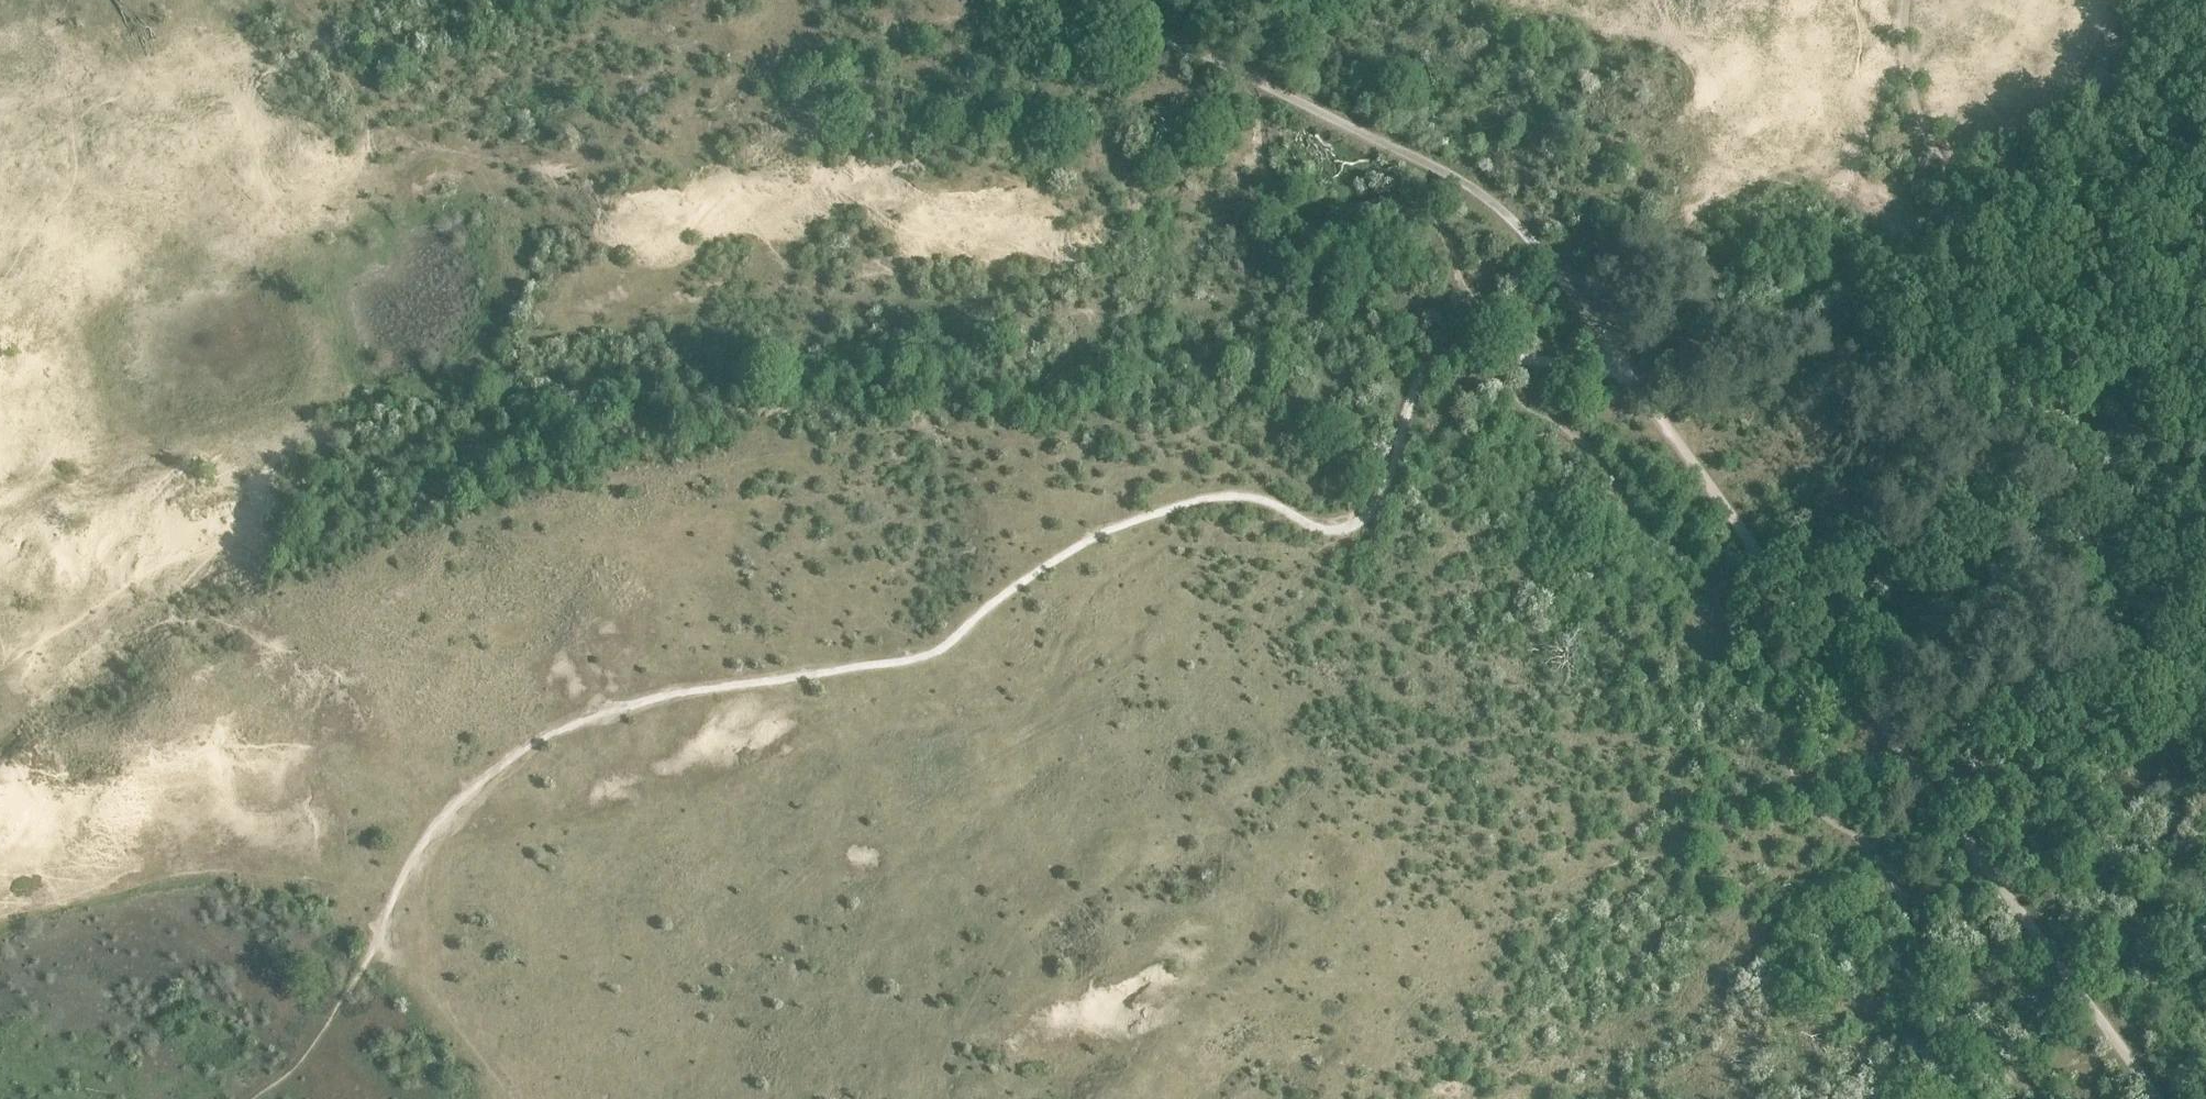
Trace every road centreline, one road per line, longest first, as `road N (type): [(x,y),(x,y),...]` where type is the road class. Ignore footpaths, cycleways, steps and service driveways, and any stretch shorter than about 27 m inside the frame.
road 1 (track): [(2160,1098),(1620,346)]
road 2 (track): [(1620,346),(1533,229),(1075,0)]
road 3 (track): [(1902,0),(1914,105),(1967,191),(2024,218),(2116,235),(2205,270)]

